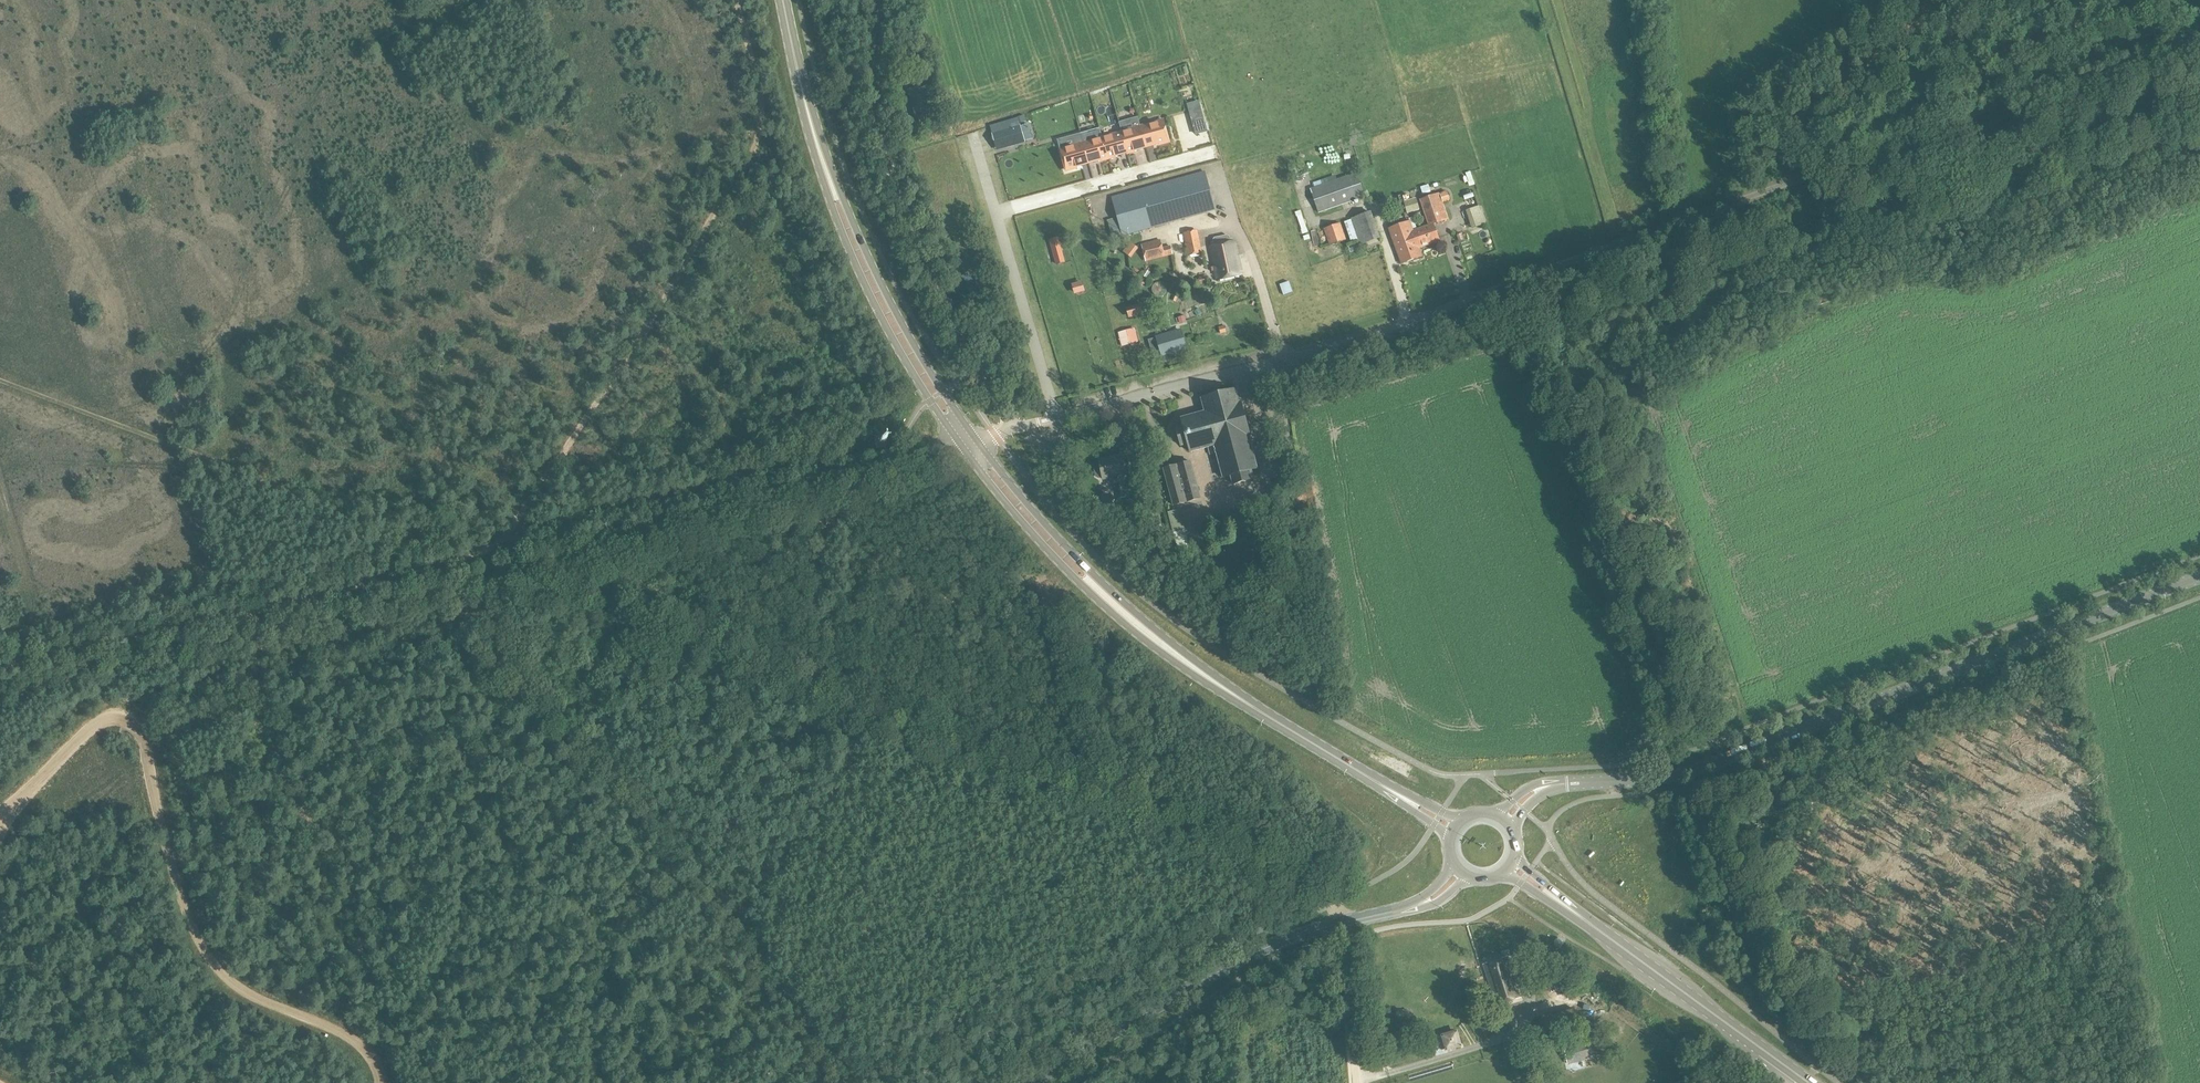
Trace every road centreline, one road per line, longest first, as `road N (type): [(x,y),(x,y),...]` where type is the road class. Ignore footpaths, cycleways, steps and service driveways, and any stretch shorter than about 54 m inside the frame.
road 1 (unclassified): [(976,438),(1407,322),(2199,25)]
road 2 (track): [(1335,903),(509,573)]
road 3 (secondary): [(1580,782),(1681,773),(2199,578)]
road 4 (track): [(381,1082),(362,1044),(242,992),(208,956),(182,899),(145,749),(131,722),(95,725),(0,815)]
road 5 (track): [(481,581),(502,656),(832,1082)]
road 6 (track): [(0,664),(288,602),(468,553)]
road 7 (track): [(0,380),(437,542)]
road 8 (track): [(885,0),(875,99),(888,160),(942,293),(1018,427)]
road 9 (primary): [(976,438),(872,266),(791,36)]
road 10 (primary): [(791,36),(804,117),(848,246),(898,349),(959,442)]
road 11 (track): [(1058,417),(994,211),(1211,154)]
road 12 (primary): [(959,442),(1093,597),(1183,668),(1269,717)]
road 13 (primary): [(1269,717),(1108,588),(976,438)]
road 14 (track): [(506,538),(751,475),(888,460)]
road 15 (secondary): [(1032,1082),(1250,956),(1346,923)]
road 16 (primary): [(1809,1082),(1615,943)]
road 17 (track): [(1285,358),(1227,214),(1152,234)]
road 18 (track): [(1357,1082),(1509,1036),(1528,1009),(1559,1003)]
road 19 (unclassified): [(1357,1082),(1346,923)]
road 20 (primary): [(1615,943),(1514,855)]
road 21 (primary): [(1501,873),(1615,943)]
road 22 (primary): [(1463,820),(1353,768)]

